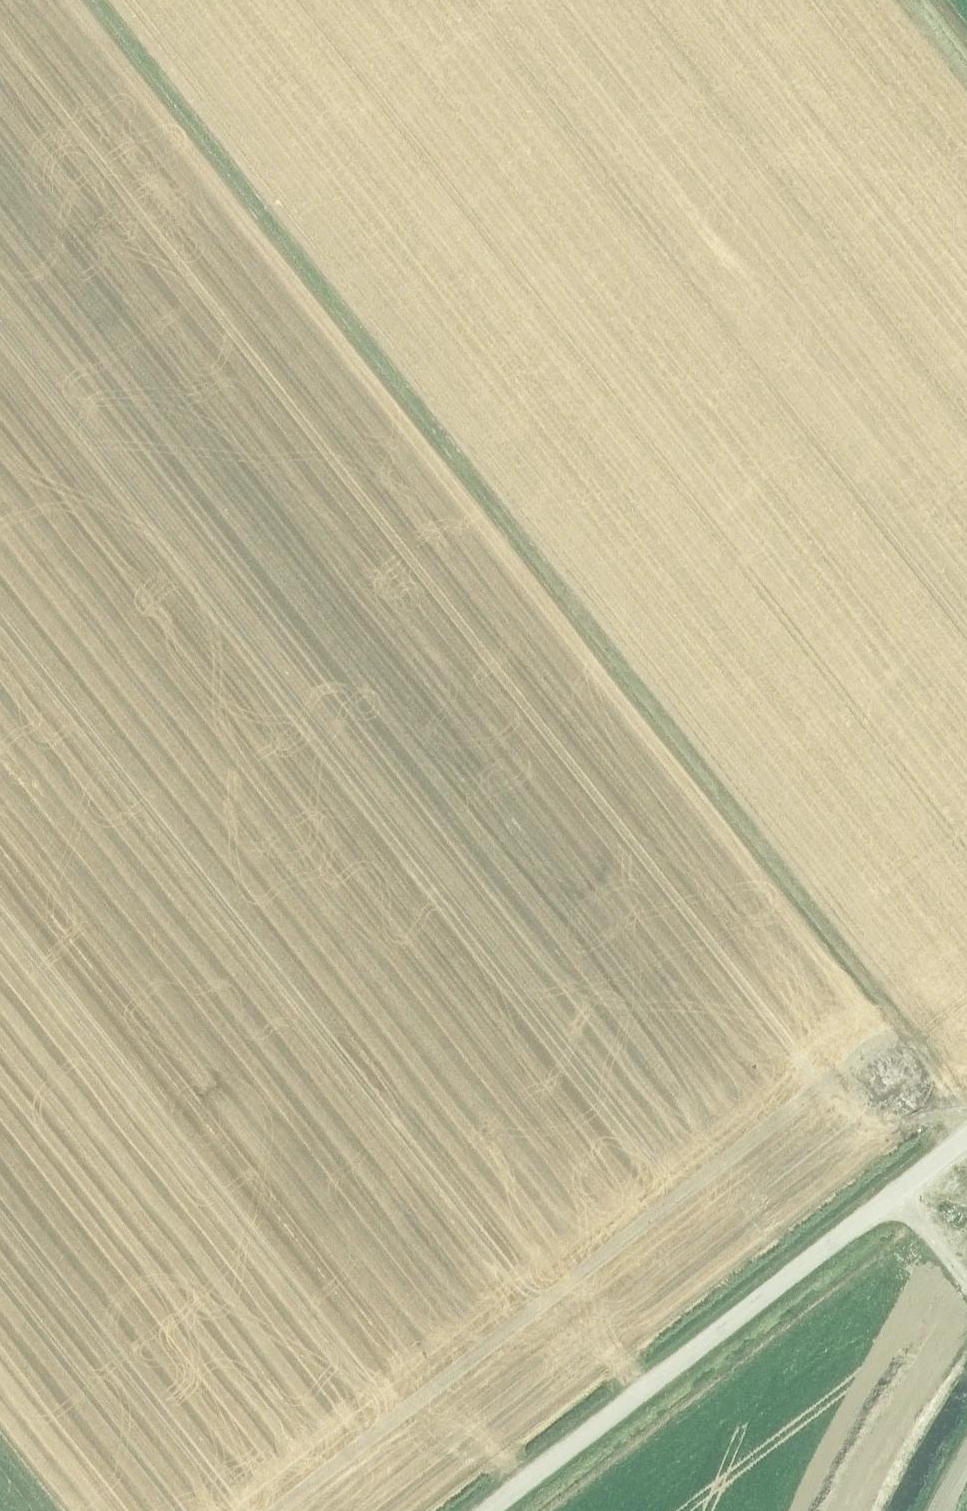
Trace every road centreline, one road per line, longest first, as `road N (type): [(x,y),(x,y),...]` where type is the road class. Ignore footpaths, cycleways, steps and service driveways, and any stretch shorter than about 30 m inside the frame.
road 1 (unclassified): [(485,1510),(966,1135)]

